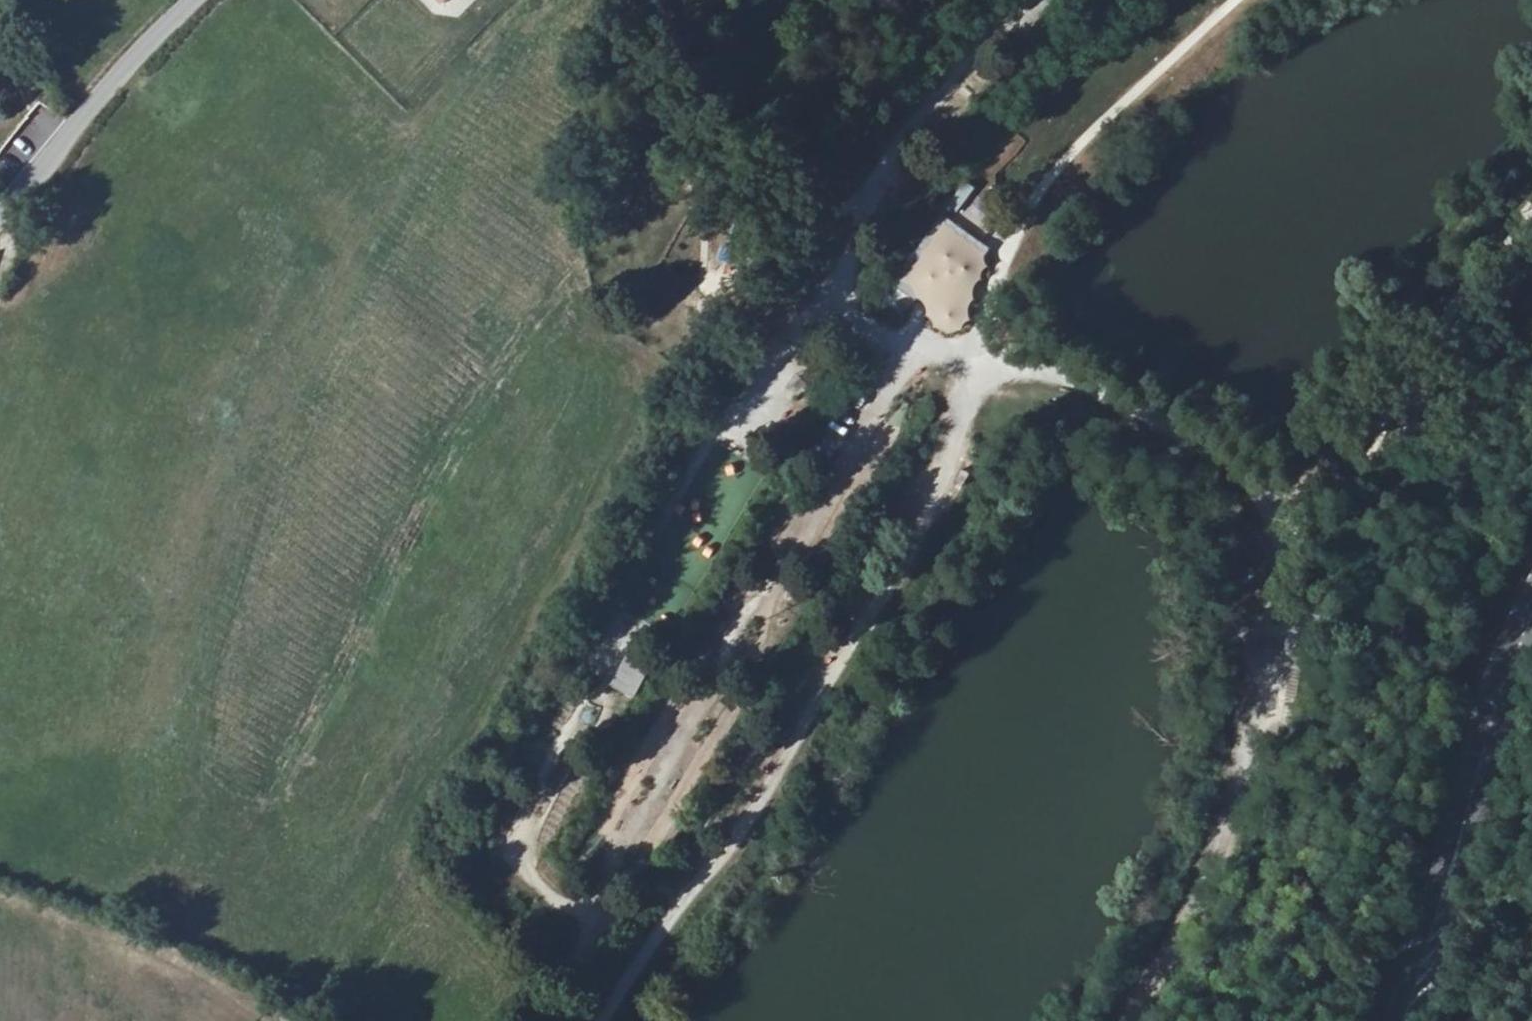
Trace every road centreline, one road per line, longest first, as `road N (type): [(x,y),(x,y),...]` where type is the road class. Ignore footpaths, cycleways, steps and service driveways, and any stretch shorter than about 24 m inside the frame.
road 1 (secondary): [(1408,1020),(1531,652)]
road 2 (residential): [(0,217),(17,206),(137,52),(193,0)]

